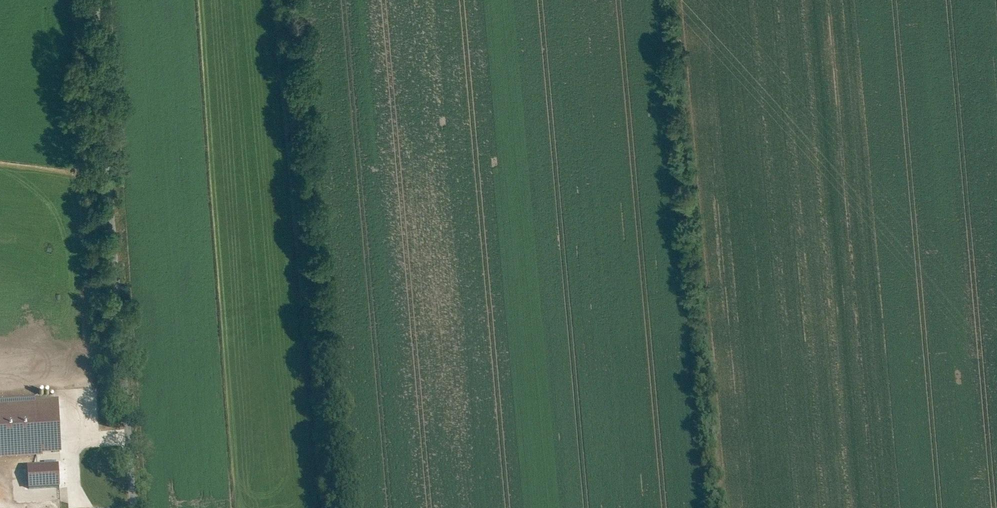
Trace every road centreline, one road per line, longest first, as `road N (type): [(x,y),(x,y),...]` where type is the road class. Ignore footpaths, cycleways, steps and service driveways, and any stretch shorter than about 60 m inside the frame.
road 1 (residential): [(97,0),(133,507)]

